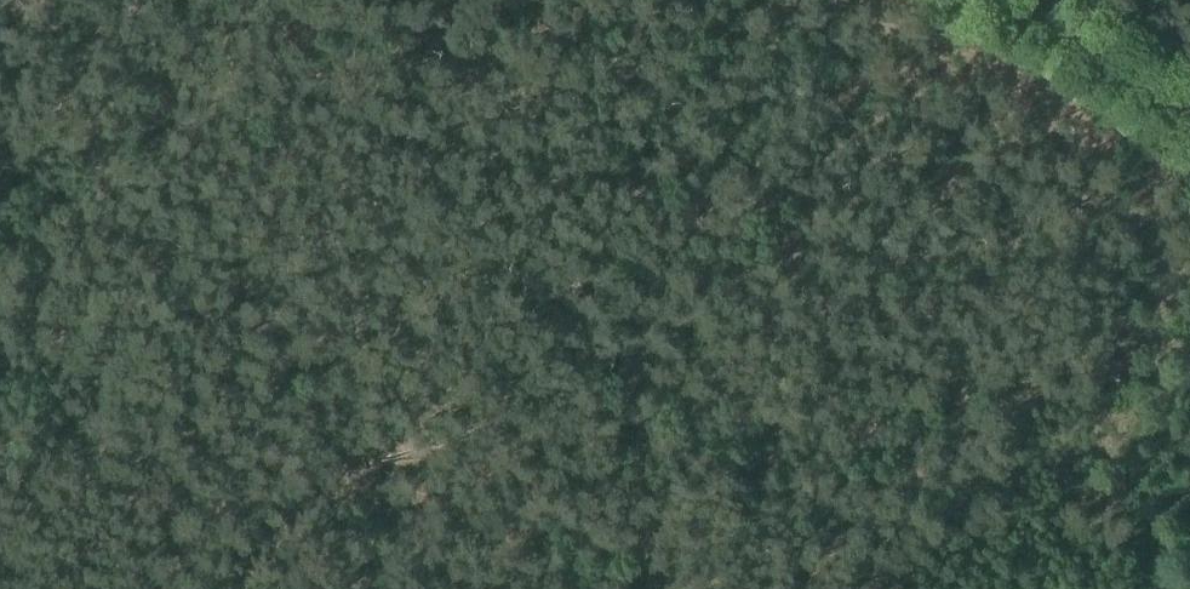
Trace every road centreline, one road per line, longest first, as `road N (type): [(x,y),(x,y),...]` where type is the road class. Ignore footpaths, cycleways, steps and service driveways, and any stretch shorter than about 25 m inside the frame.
road 1 (track): [(1189,90),(1034,0)]

